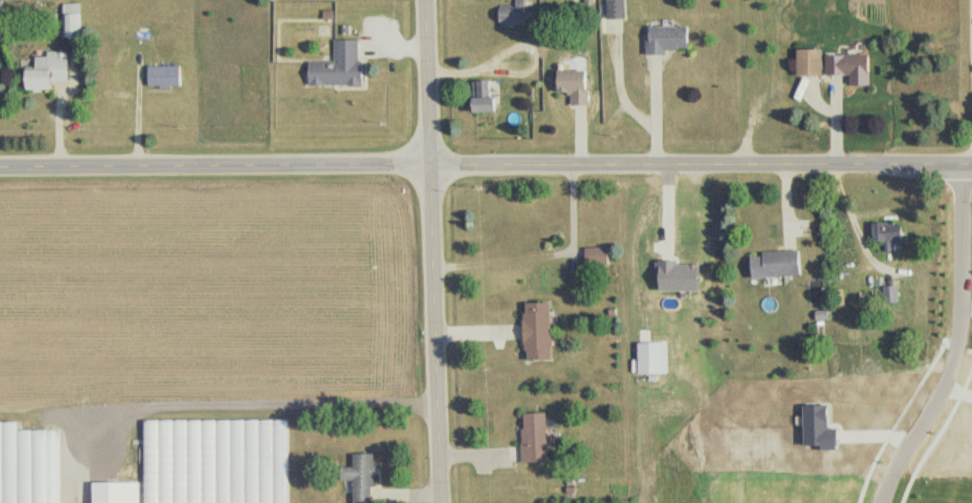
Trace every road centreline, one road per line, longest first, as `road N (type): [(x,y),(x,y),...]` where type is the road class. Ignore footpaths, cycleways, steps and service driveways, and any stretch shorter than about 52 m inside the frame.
road 1 (residential): [(0,168),(971,170)]
road 2 (residential): [(426,0),(441,502)]
road 3 (residential): [(966,170),(960,353),(947,393),(884,502)]

